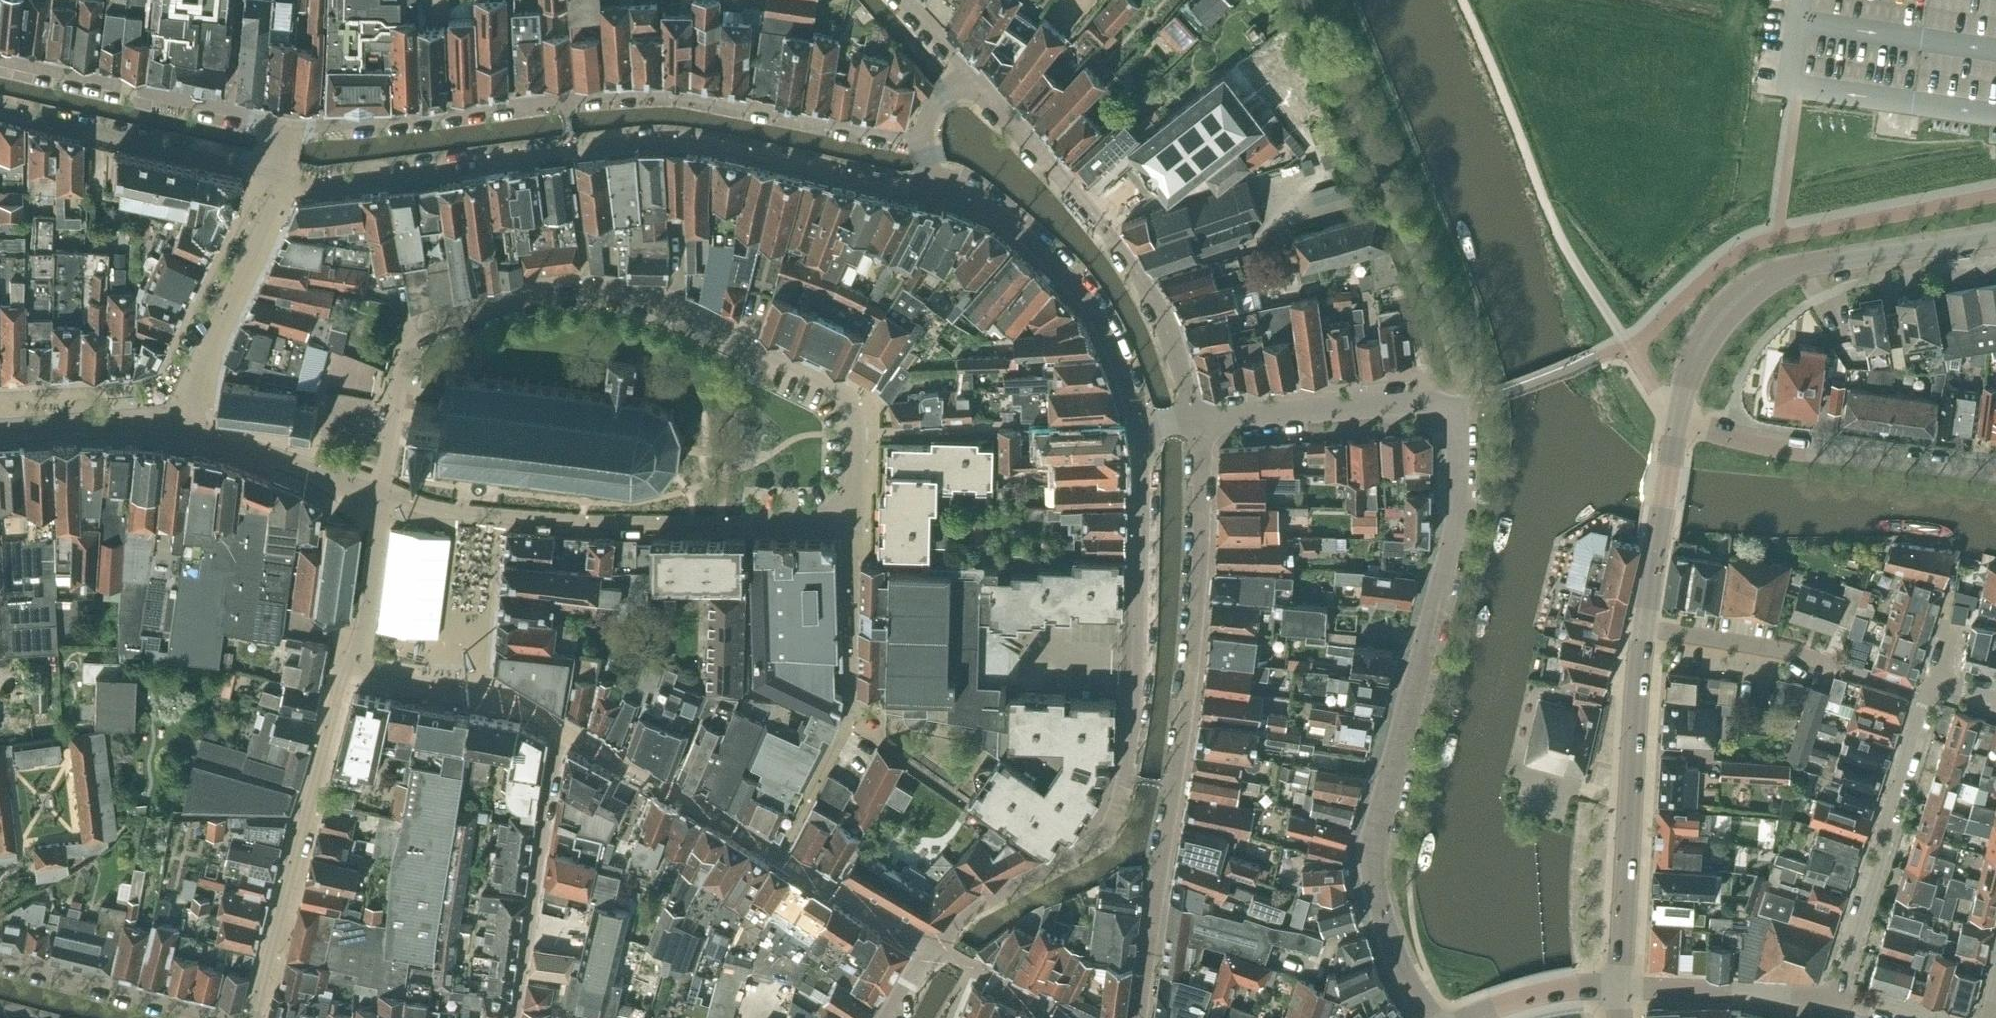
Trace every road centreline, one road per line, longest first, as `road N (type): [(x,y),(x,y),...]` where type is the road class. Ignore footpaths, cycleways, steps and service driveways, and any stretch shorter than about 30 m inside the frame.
road 1 (residential): [(275,177),(327,184),(642,139),(695,141),(930,187)]
road 2 (residential): [(384,492),(405,363),(426,327),(593,288),(831,383),(852,404),(857,432)]
road 3 (residential): [(921,139),(647,92),(286,127)]
road 4 (unclassified): [(1434,1017),(1408,979),(1370,867),(1455,534),(1459,437),(1448,409)]
road 5 (residential): [(1141,429),(1140,675),(1117,805),(1095,840),(1003,890),(936,947)]
road 6 (residential): [(1140,1017),(1193,664),(1201,557),(1197,420)]
road 7 (residential): [(857,432),(855,520),(585,517),(449,508),(384,492)]
road 8 (residential): [(1197,420),(1171,333),(1131,262),(969,75)]
road 9 (tertiary): [(1678,417),(1705,335),(1747,288),(1836,258),(1995,235)]
road 10 (residential): [(258,1017),(349,664)]
road 11 (tertiary): [(1620,987),(1645,627)]
road 12 (residential): [(930,187),(979,201),(1063,270),(1111,343),(1141,429)]
road 13 (residential): [(1834,996),(1936,680)]
road 14 (residential): [(1678,417),(1776,448),(1995,474)]
road 15 (residential): [(286,127),(0,59)]
road 16 (residential): [(0,113),(275,177)]
road 17 (residential): [(182,426),(199,369),(275,203),(275,177)]
road 18 (residential): [(1197,420),(1419,401),(1448,409)]
road 19 (residential): [(234,1017),(0,952)]
road 20 (residential): [(1865,674),(1793,652),(1645,627)]
road 21 (residential): [(562,720),(485,689),(349,664)]
road 22 (unclassified): [(1620,987),(1834,996)]
road 23 (tertiary): [(1645,627),(1678,417)]
road 24 (residential): [(384,492),(182,426)]
road 25 (residential): [(182,426),(110,422),(0,432)]
road 26 (residential): [(349,664),(371,590),(384,492)]
road 27 (tertiary): [(1468,1017),(1542,990),(1620,987)]
road 28 (residential): [(517,1017),(534,898)]

